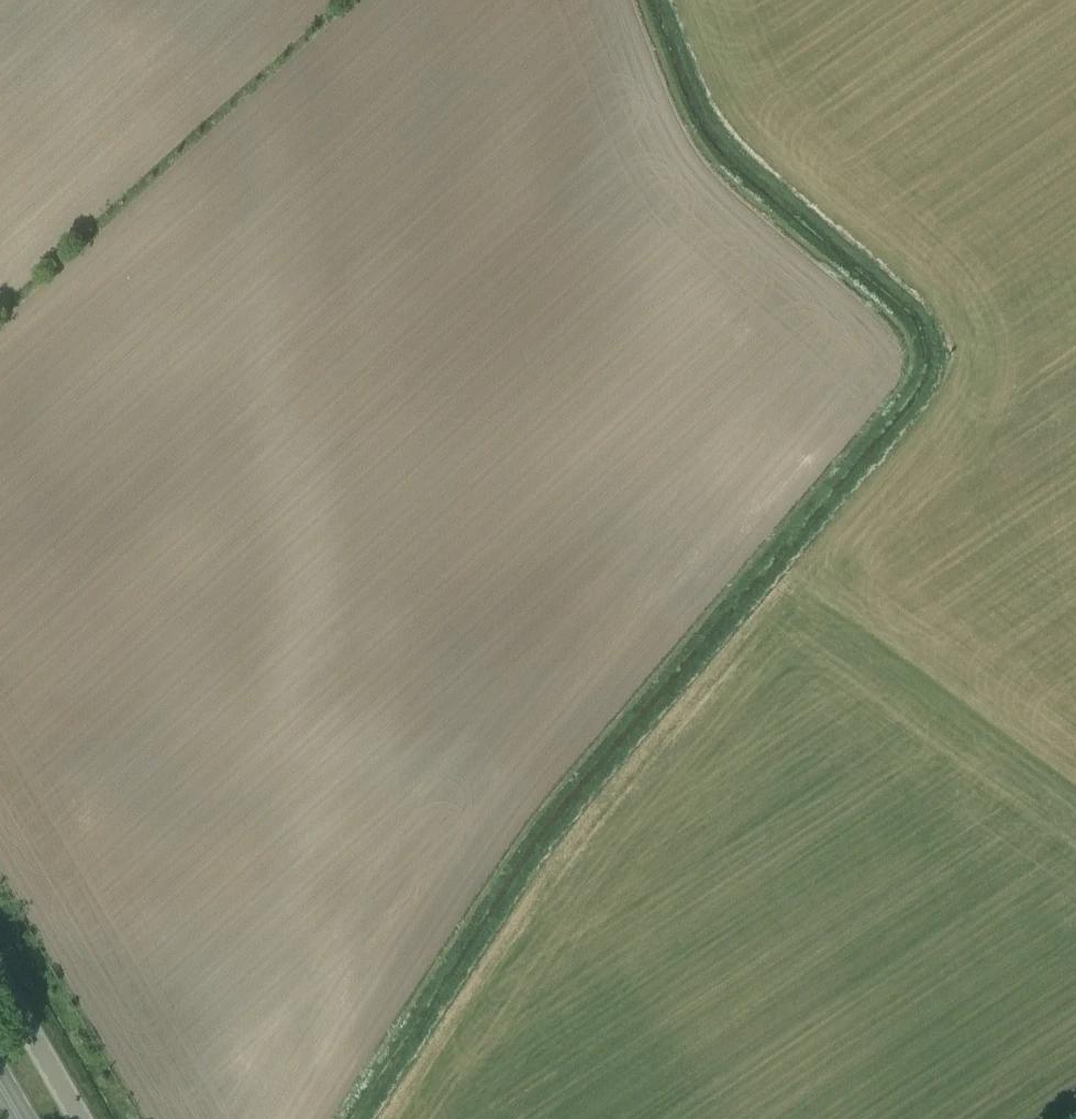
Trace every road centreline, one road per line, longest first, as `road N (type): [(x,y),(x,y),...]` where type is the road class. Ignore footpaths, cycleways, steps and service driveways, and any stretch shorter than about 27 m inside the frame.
road 1 (unclassified): [(81,1118),(0,985)]

